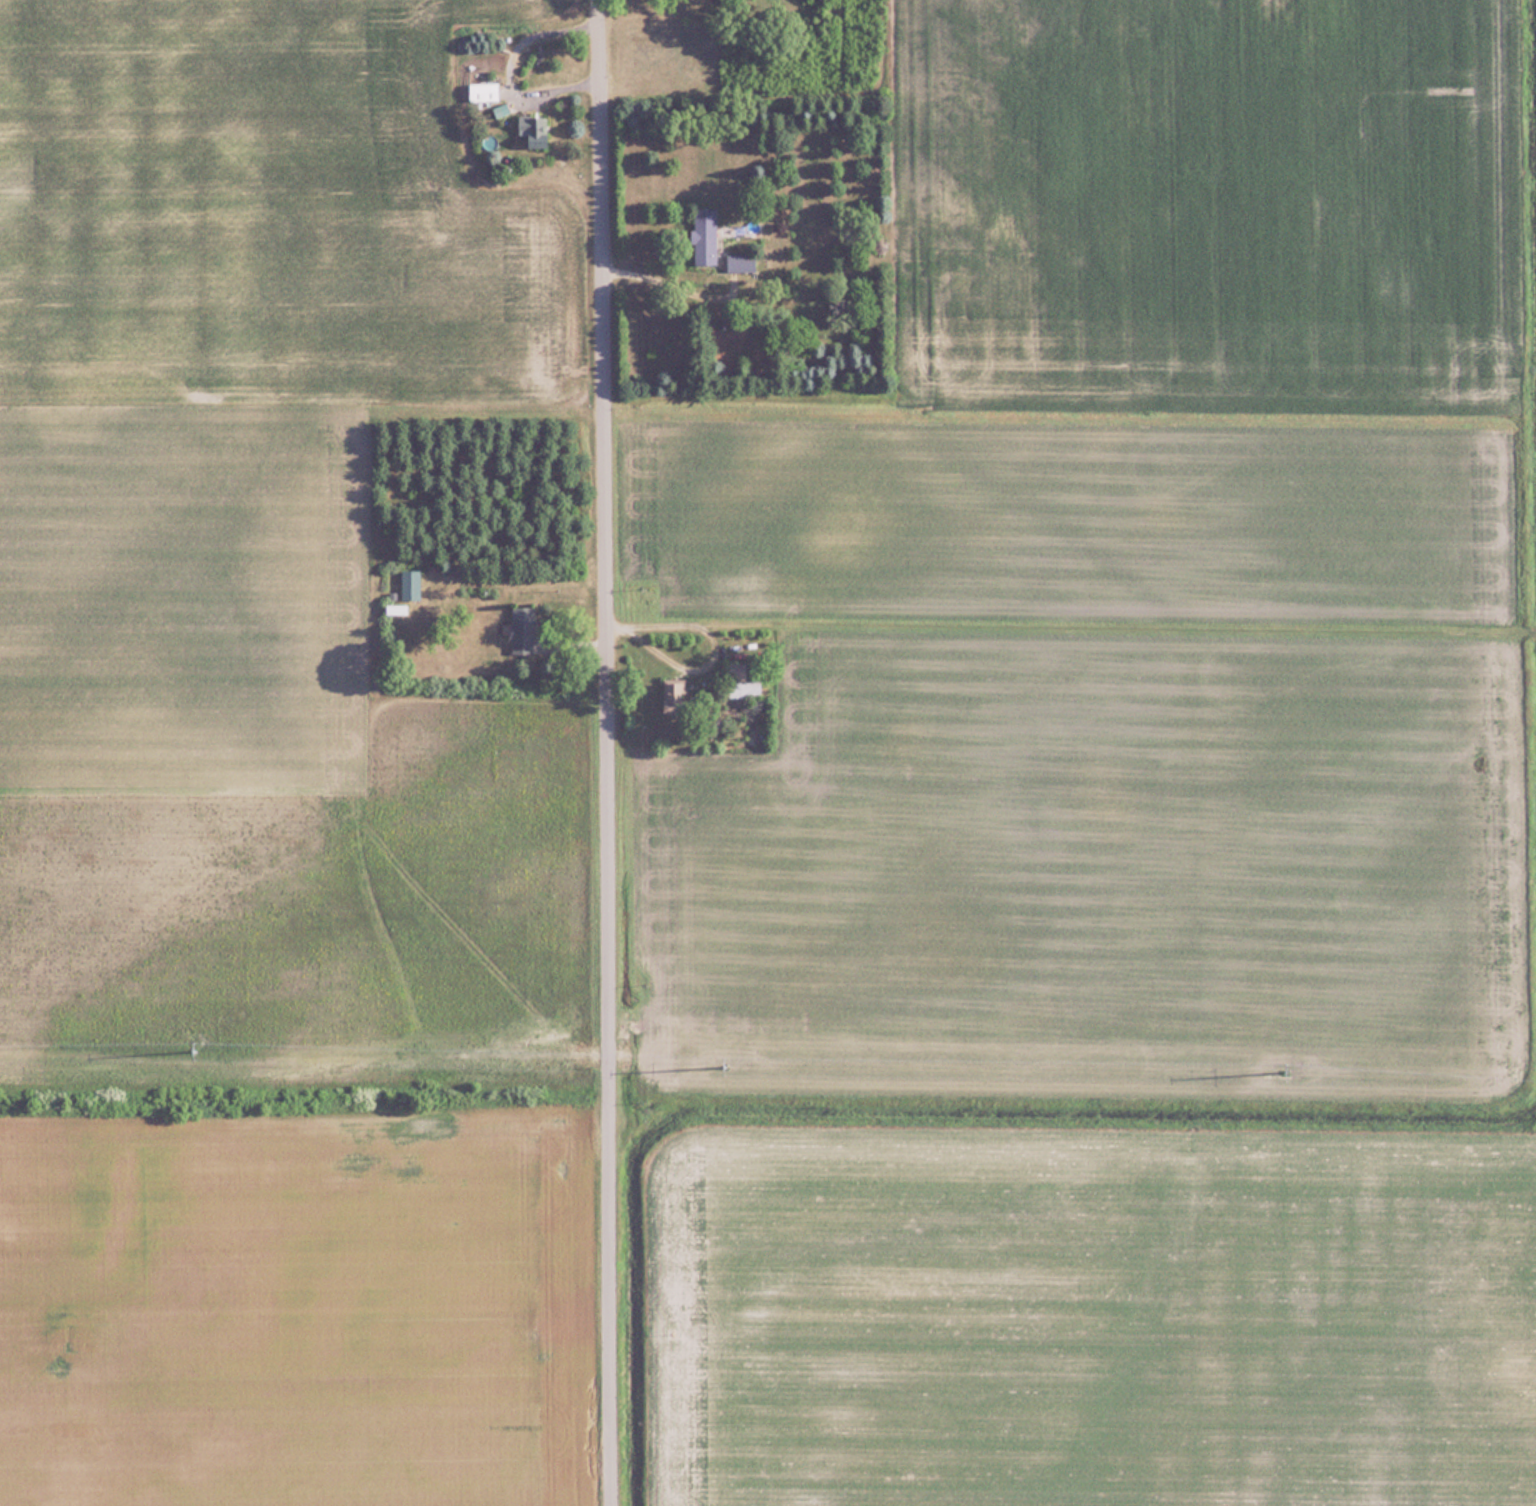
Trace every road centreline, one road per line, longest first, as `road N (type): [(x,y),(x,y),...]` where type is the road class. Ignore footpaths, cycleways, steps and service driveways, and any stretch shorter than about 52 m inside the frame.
road 1 (residential): [(615,1505),(597,0)]

